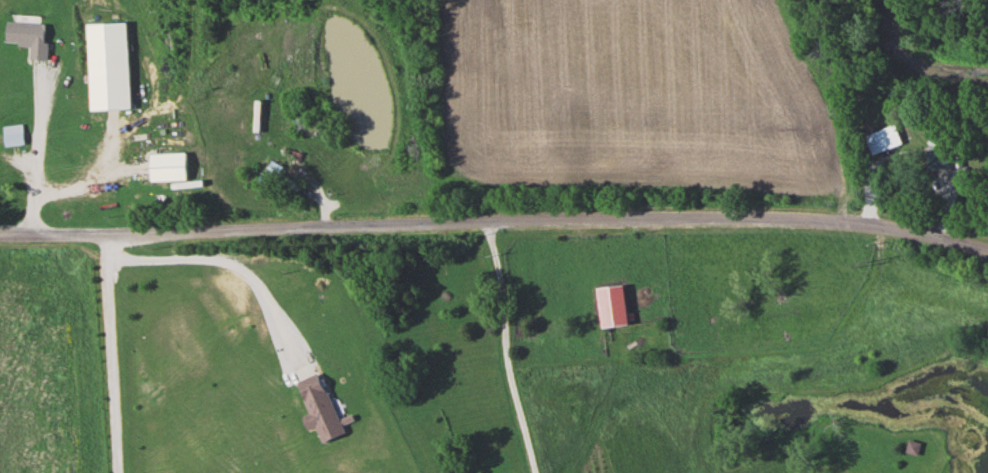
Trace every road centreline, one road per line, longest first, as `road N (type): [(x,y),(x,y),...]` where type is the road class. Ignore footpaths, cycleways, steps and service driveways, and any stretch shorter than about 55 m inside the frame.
road 1 (residential): [(0,235),(779,218),(879,226),(987,250)]
road 2 (residential): [(753,472),(807,436),(822,374),(867,292),(879,226)]

